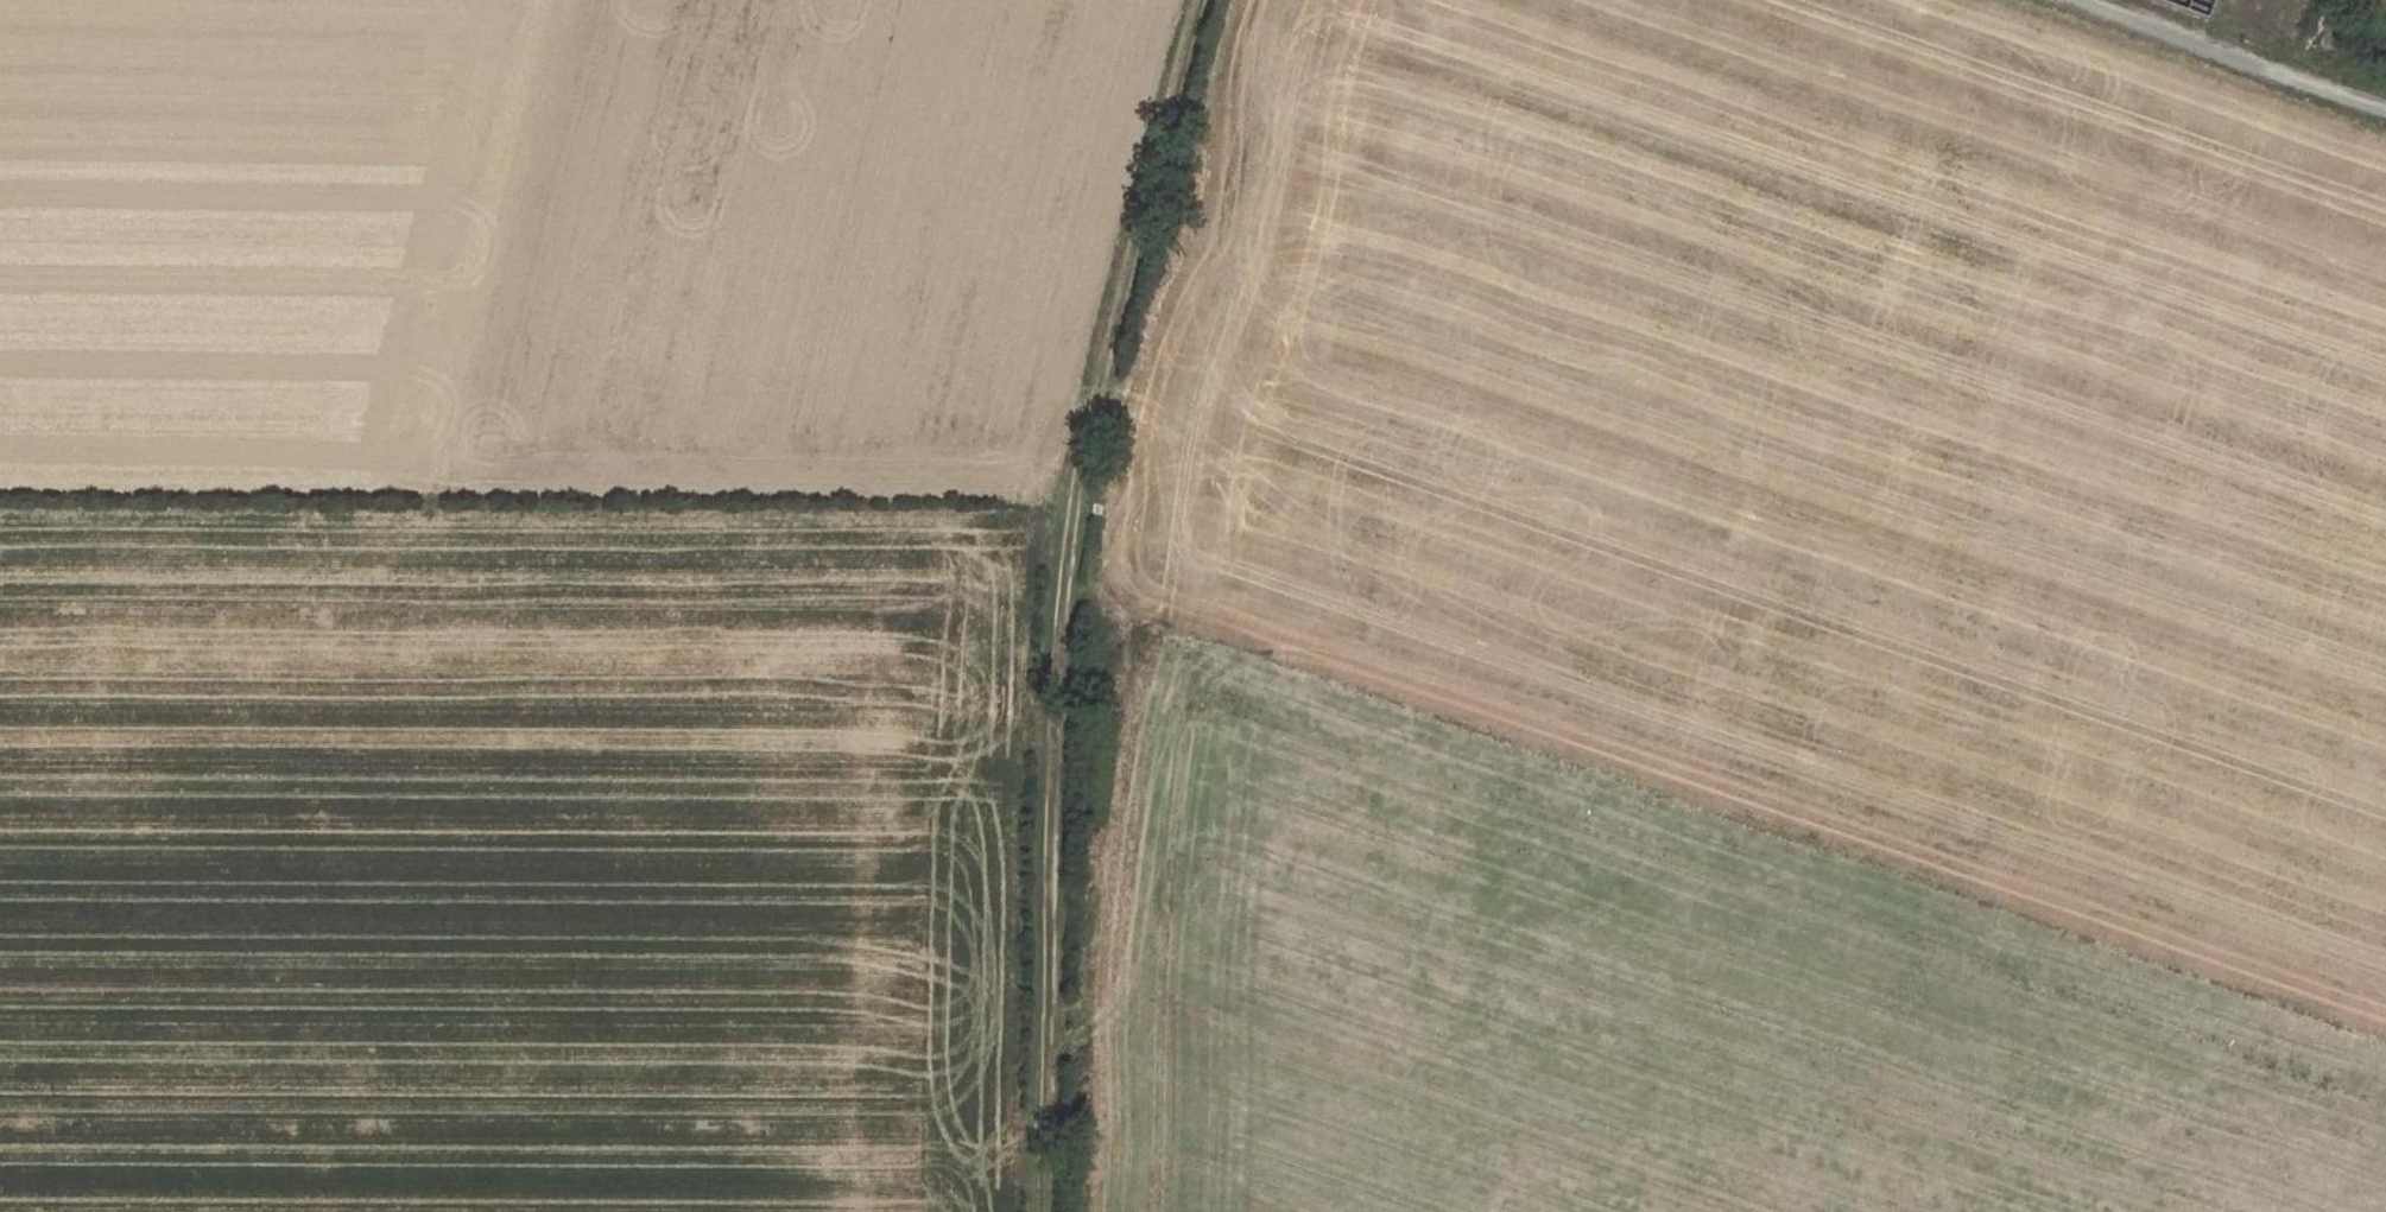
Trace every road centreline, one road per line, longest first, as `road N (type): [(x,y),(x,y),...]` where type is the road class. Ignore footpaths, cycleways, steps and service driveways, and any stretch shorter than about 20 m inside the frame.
road 1 (track): [(1200,0),(1072,488),(1057,1211)]
road 2 (track): [(2084,0),(2385,104)]

